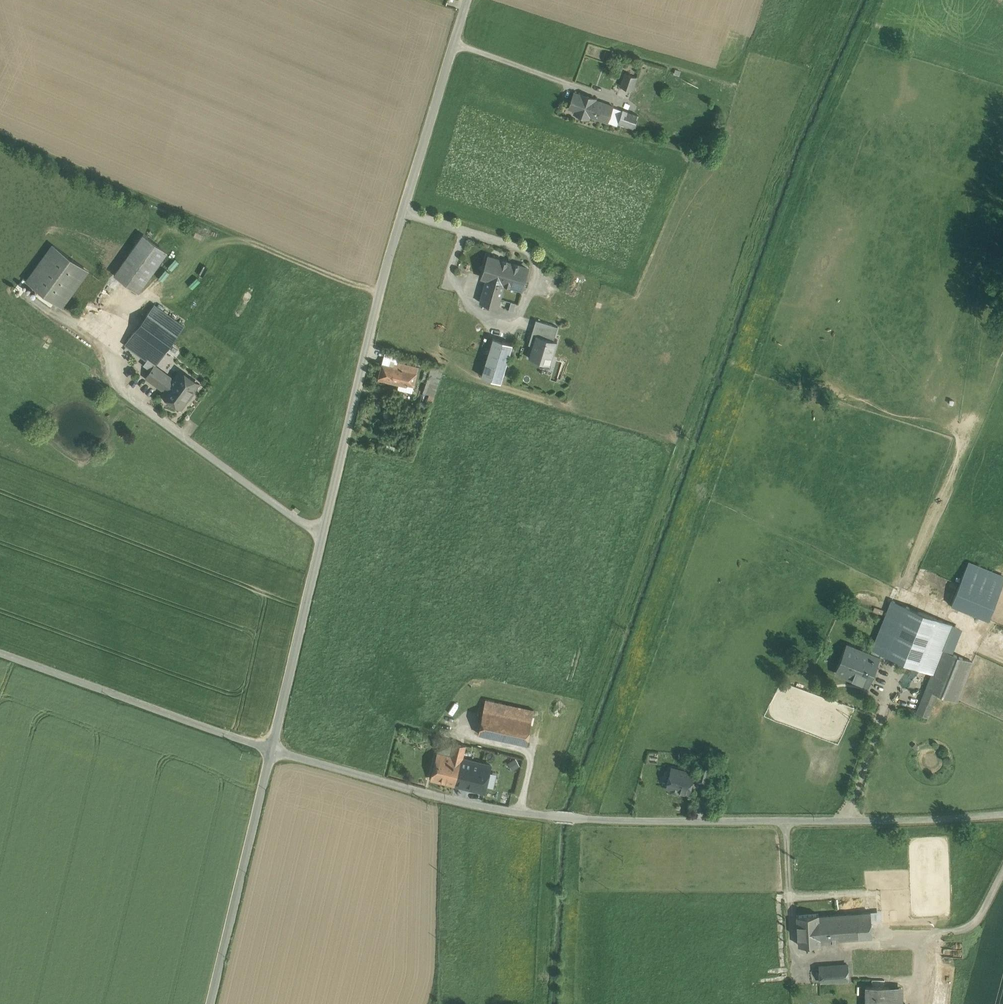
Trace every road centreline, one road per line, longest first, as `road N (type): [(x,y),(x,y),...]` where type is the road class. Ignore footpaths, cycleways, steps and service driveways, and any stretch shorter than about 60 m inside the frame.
road 1 (unclassified): [(271,749),(381,291),(468,0)]
road 2 (unclassified): [(271,749),(445,798),(556,816),(786,822),(1002,815)]
road 3 (track): [(786,822),(791,939),(800,957),(956,931),(974,923),(1002,875)]
road 4 (track): [(101,327),(118,385),(322,537)]
road 5 (unclassified): [(0,651),(271,749)]
road 6 (unclassified): [(210,1003),(271,749)]

